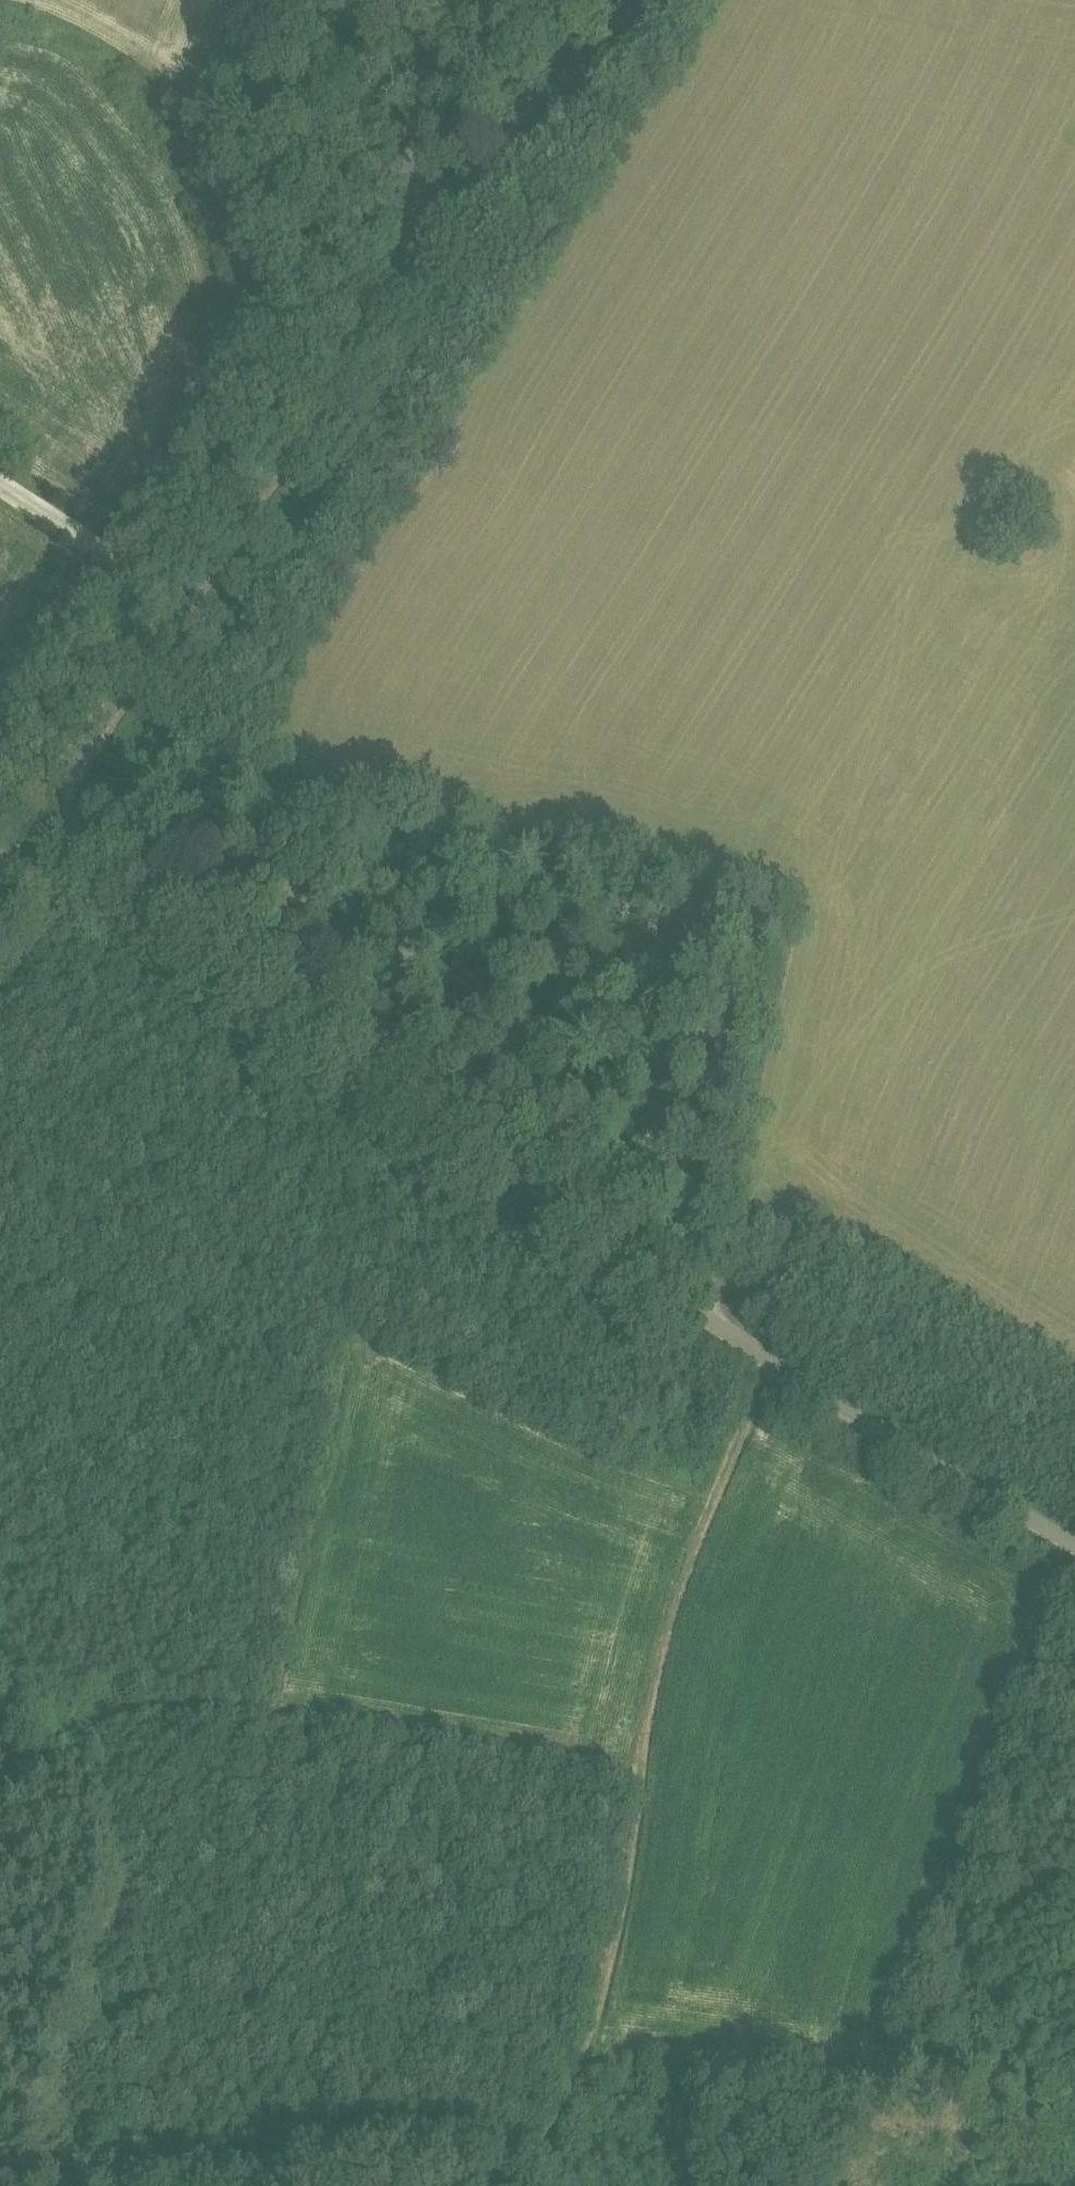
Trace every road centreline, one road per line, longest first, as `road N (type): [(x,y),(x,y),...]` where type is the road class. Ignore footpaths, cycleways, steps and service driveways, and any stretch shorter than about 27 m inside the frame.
road 1 (unclassified): [(1074,1550),(734,1336),(35,810)]
road 2 (secondary): [(35,810),(351,346),(391,257),(462,0)]

